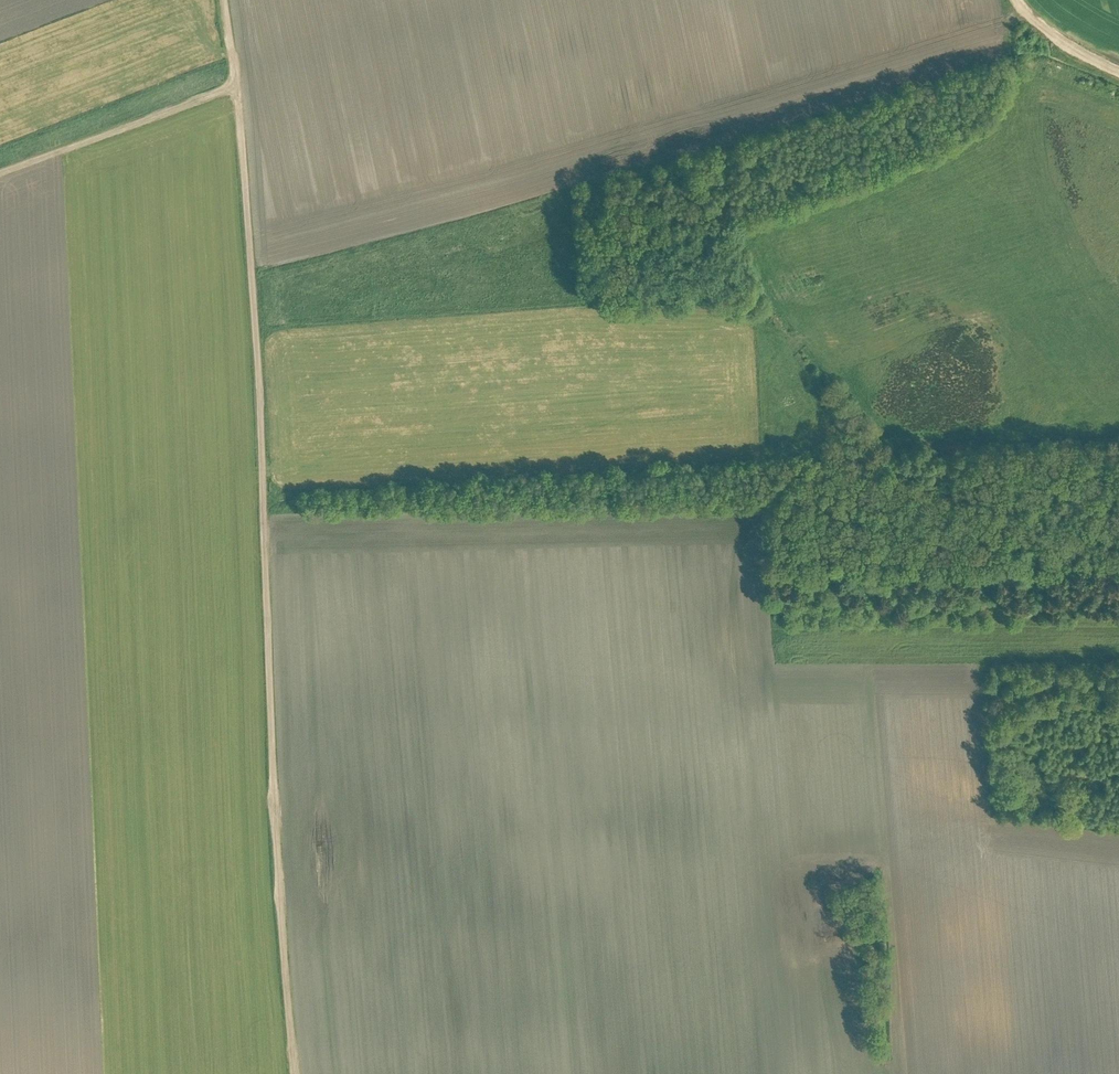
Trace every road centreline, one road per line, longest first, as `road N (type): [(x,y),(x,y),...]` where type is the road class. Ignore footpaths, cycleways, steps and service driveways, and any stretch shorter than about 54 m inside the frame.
road 1 (track): [(296,1073),(234,85)]
road 2 (track): [(234,85),(0,176)]
road 3 (track): [(1118,71),(1052,35),(1017,0)]

